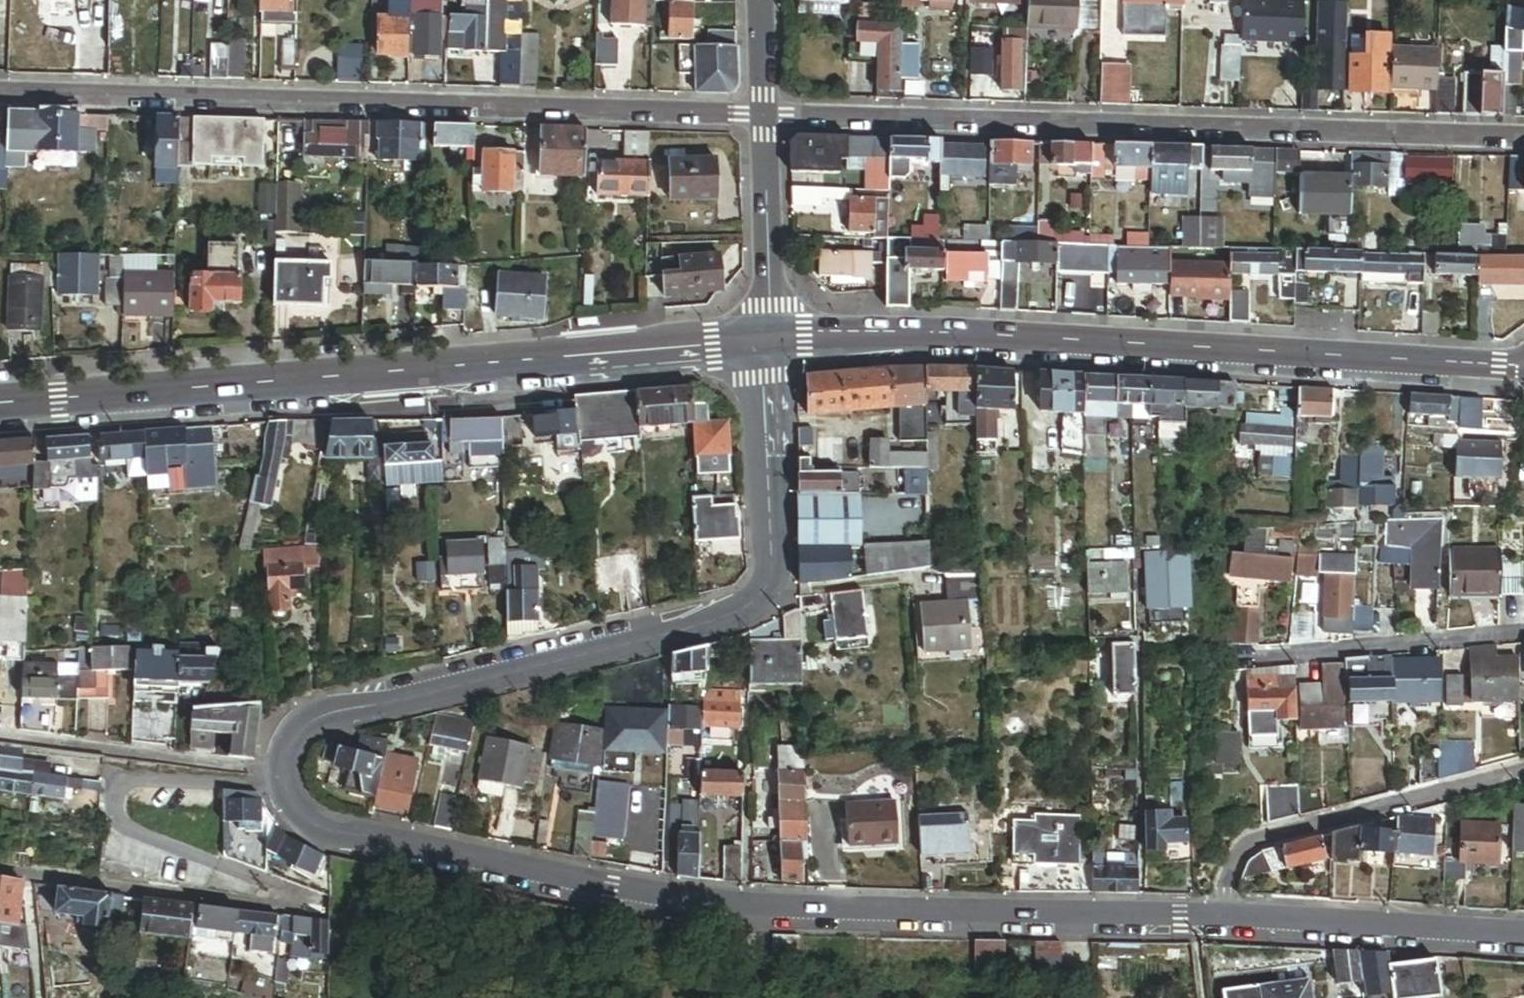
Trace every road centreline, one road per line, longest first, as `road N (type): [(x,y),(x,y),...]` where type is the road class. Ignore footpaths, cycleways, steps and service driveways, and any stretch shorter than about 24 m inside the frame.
road 1 (residential): [(1221,922),(762,911),(328,829),(312,821),(288,785)]
road 2 (residential): [(285,777),(292,747),(311,722),(344,707),(745,609),(771,590),(779,559),(772,340)]
road 3 (tertiary): [(772,340),(0,403)]
road 4 (residential): [(0,94),(765,117)]
road 5 (residential): [(765,117),(1523,141)]
road 6 (tertiary): [(1523,363),(972,335),(772,340)]
road 7 (residential): [(0,870),(308,910),(309,897),(123,824),(114,800),(126,778),(140,775),(288,785)]
road 8 (residential): [(1523,772),(1258,841),(1231,866),(1221,922)]
road 9 (residential): [(1190,664),(1523,633)]
road 10 (residential): [(1523,940),(1221,922)]
road 11 (residential): [(285,777),(0,736)]
road 12 (residential): [(772,340),(765,117)]

